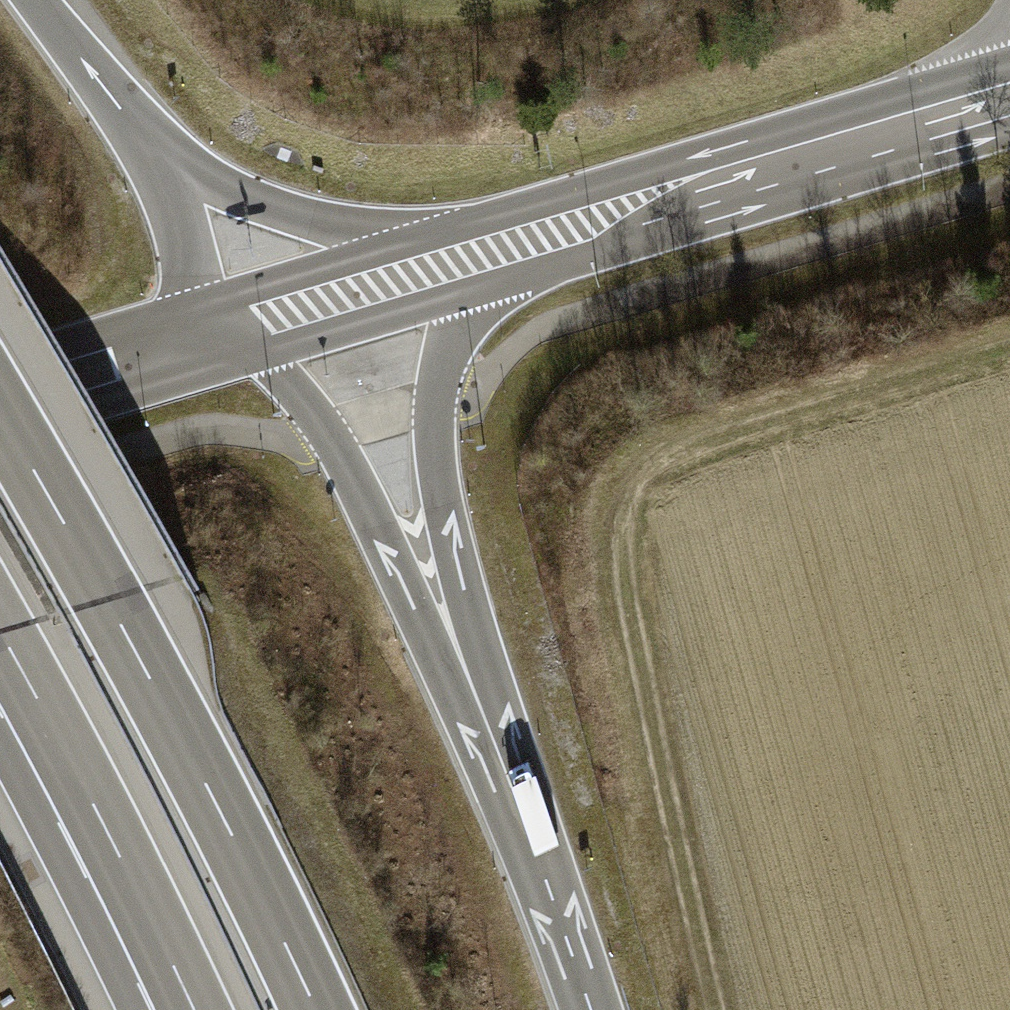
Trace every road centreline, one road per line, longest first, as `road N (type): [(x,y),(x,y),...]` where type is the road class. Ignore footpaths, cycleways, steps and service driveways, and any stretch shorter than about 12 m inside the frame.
road 1 (track): [(1009,338),(739,428),(642,496),(626,581),(715,1009)]
road 2 (trunk): [(317,1009),(195,763),(0,418)]
road 3 (secondary): [(1009,99),(485,254)]
road 4 (trunk): [(473,689),(448,548),(436,408),(451,336),(485,254)]
road 5 (trunk): [(473,689),(329,438),(240,328)]
road 6 (trunk): [(0,631),(194,1009)]
road 7 (trunk): [(591,1009),(473,689)]
road 8 (trunk): [(485,254),(324,224),(170,165)]
road 9 (secondary): [(485,254),(240,328)]
road 10 (trunk): [(170,165),(37,0)]
road 11 (secondary): [(198,340),(0,399)]
road 12 (trunk): [(198,340),(170,165)]

